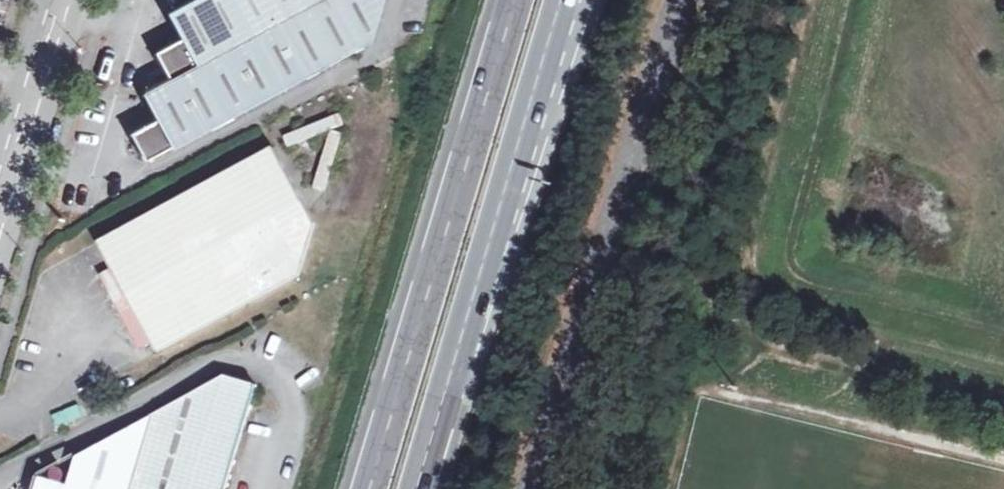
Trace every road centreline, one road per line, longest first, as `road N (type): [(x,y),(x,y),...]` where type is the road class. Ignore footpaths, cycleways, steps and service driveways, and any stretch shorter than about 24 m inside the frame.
road 1 (unclassified): [(673,0),(521,488)]
road 2 (motorway): [(414,488),(561,0)]
road 3 (motorway): [(514,0),(369,488)]
road 4 (unclassified): [(0,167),(53,0)]

